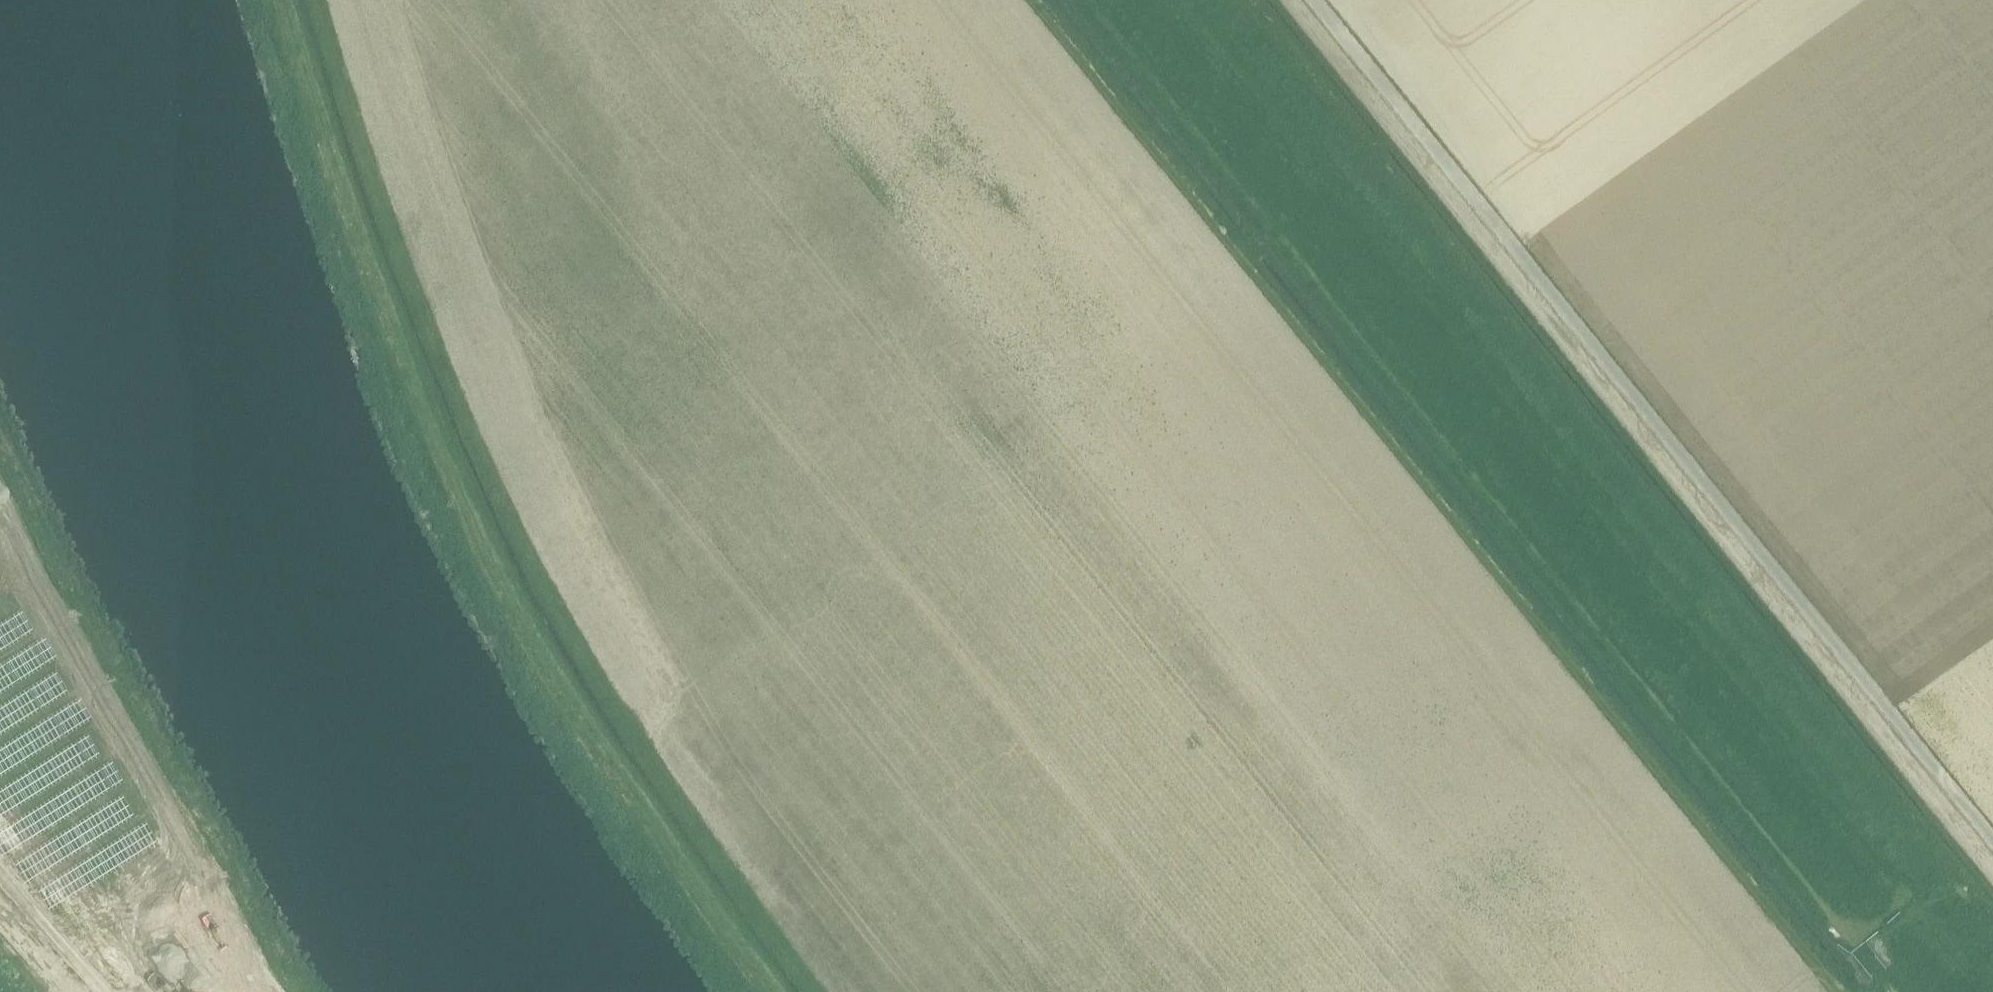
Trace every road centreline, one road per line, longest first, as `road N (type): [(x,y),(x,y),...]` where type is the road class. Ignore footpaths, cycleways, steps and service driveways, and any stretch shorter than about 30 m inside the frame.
road 1 (track): [(1079,0),(1881,991)]

